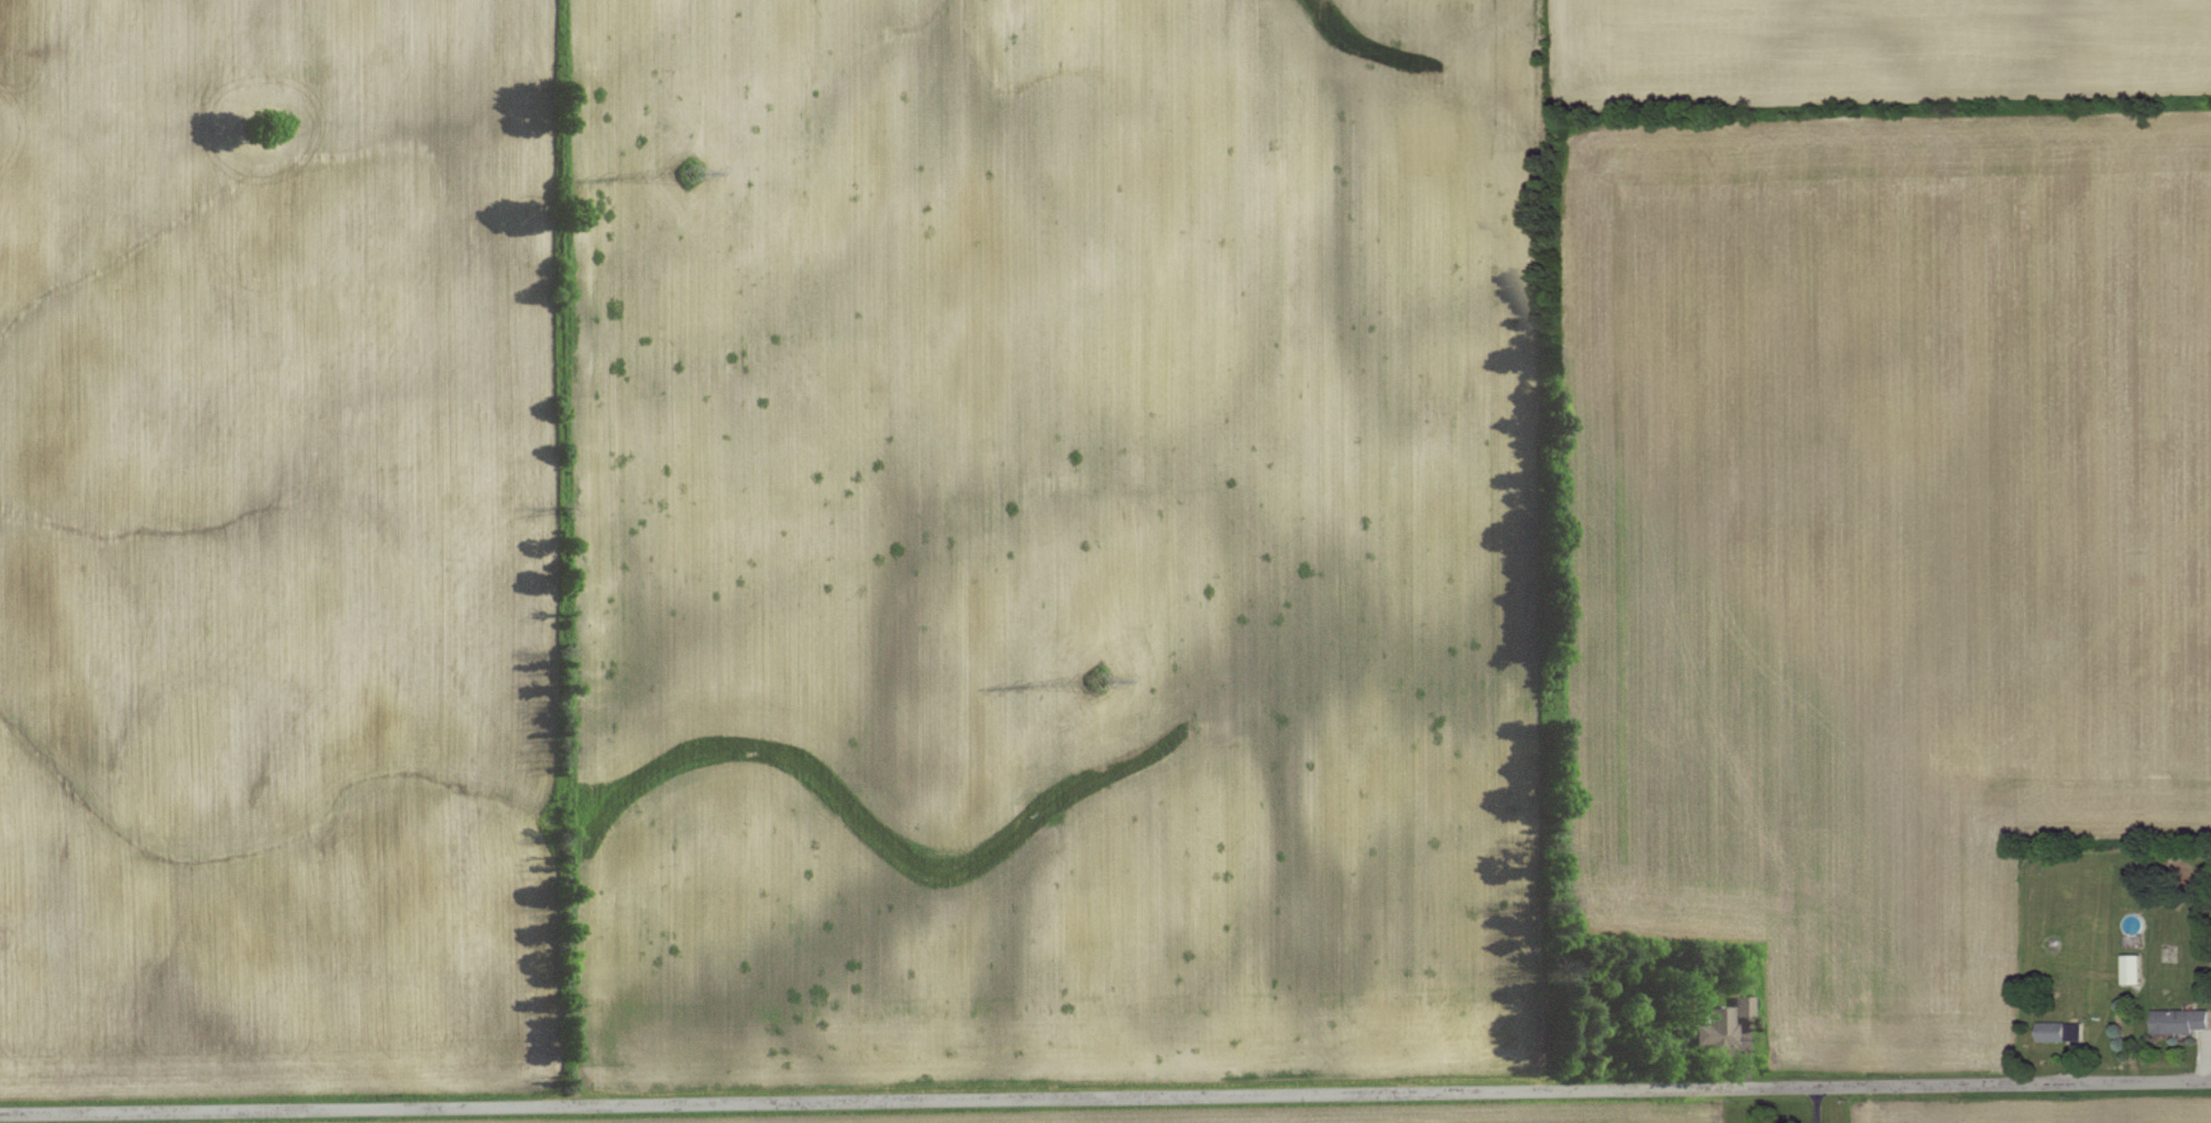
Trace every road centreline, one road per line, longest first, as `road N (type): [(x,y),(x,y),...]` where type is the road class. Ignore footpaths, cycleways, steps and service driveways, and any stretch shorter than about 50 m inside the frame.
road 1 (tertiary): [(0,1114),(2210,1081)]

